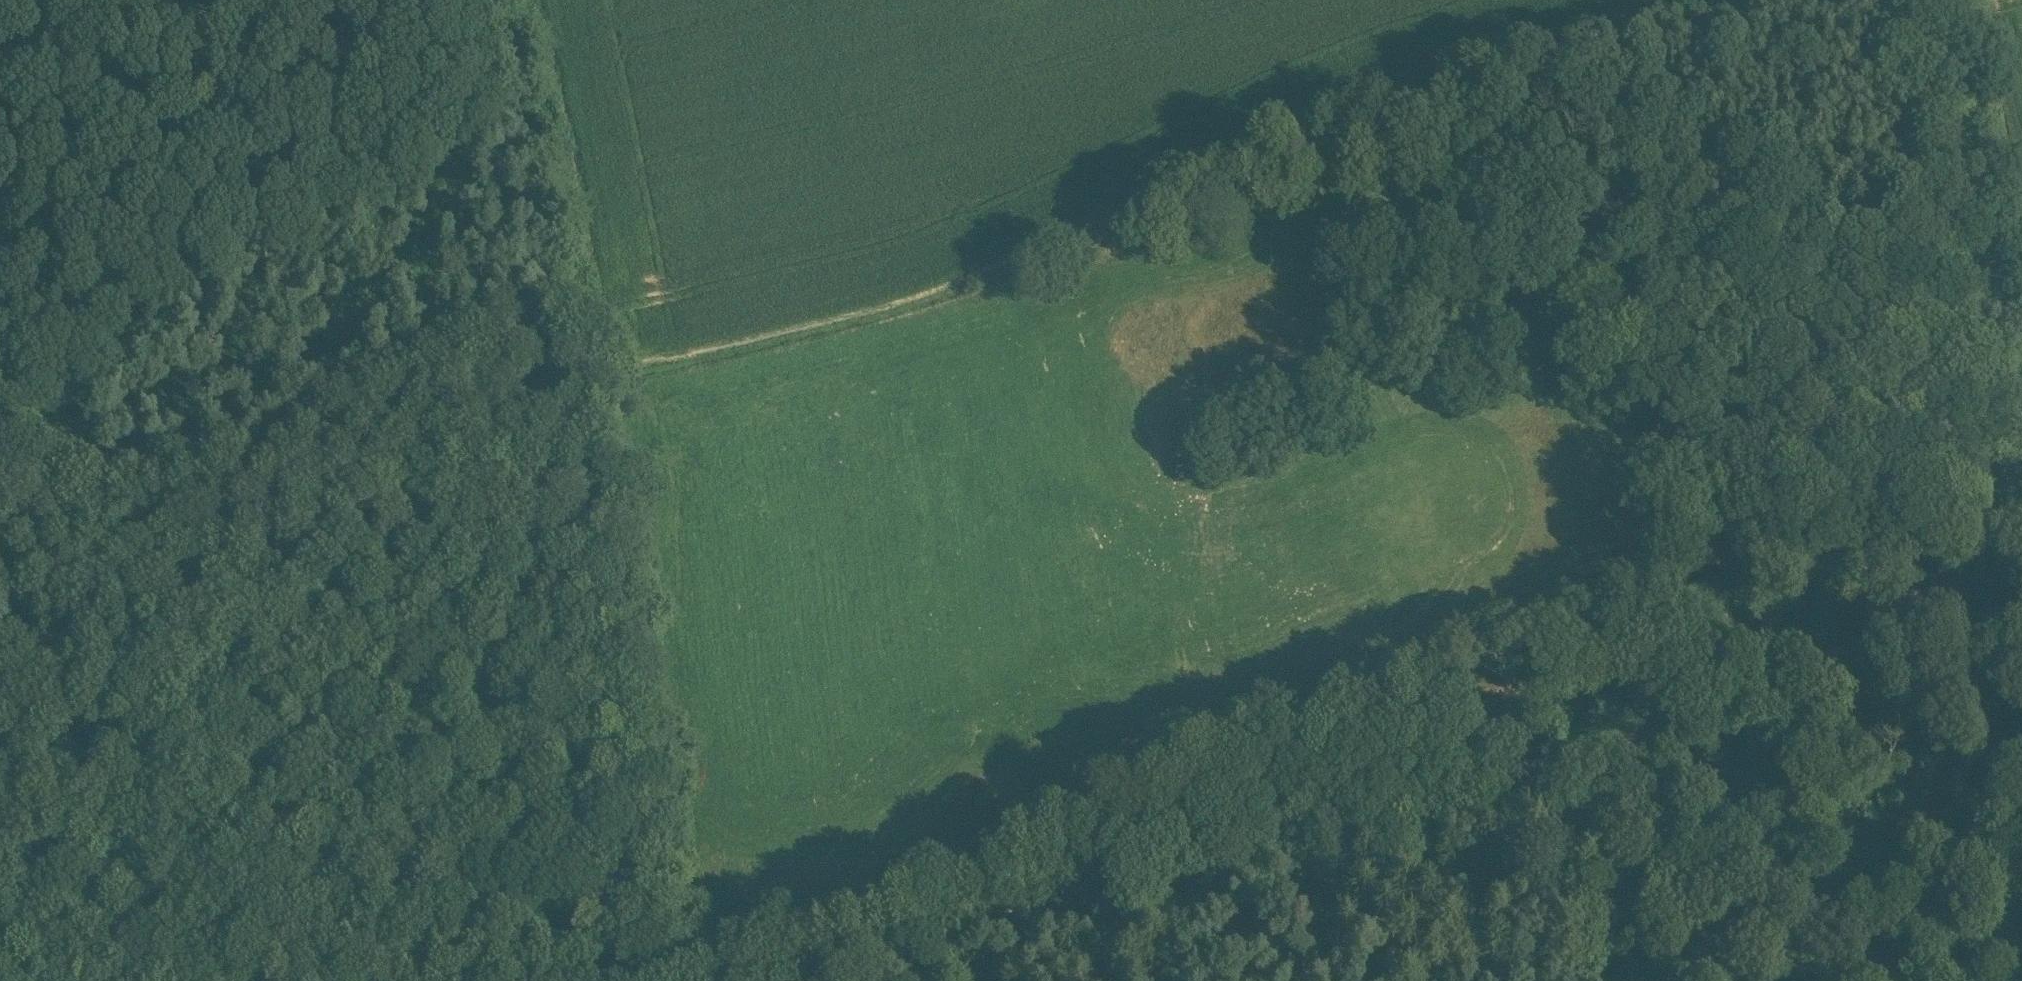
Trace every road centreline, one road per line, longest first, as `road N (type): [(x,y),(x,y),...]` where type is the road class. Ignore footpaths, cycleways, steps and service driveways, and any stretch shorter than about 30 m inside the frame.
road 1 (track): [(1925,3),(1759,7),(1629,26),(1406,86),(1276,137),(1003,275)]
road 2 (track): [(0,752),(51,759),(592,560)]
road 3 (track): [(592,560),(580,625),(571,806),(592,980)]

